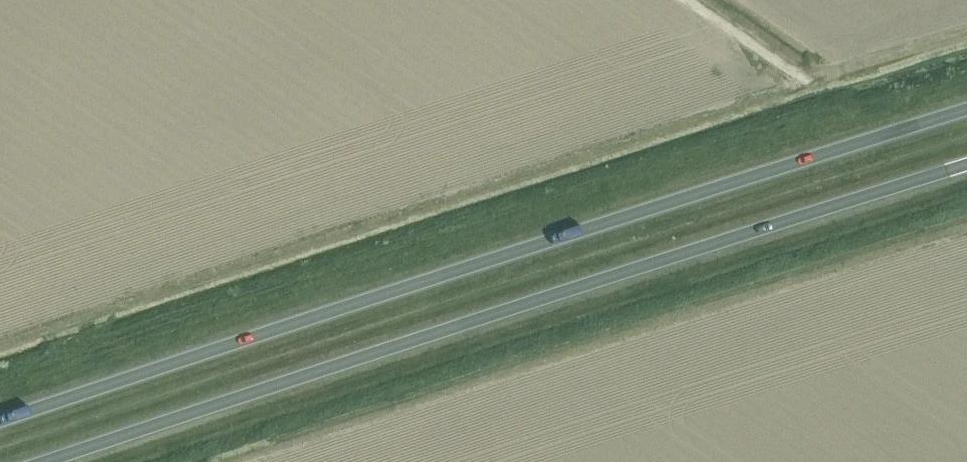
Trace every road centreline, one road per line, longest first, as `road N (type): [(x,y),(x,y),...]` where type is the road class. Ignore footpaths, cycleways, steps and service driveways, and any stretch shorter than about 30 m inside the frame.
road 1 (trunk): [(966,108),(0,420)]
road 2 (trunk): [(40,461),(966,164)]
road 3 (track): [(799,76),(687,0)]

